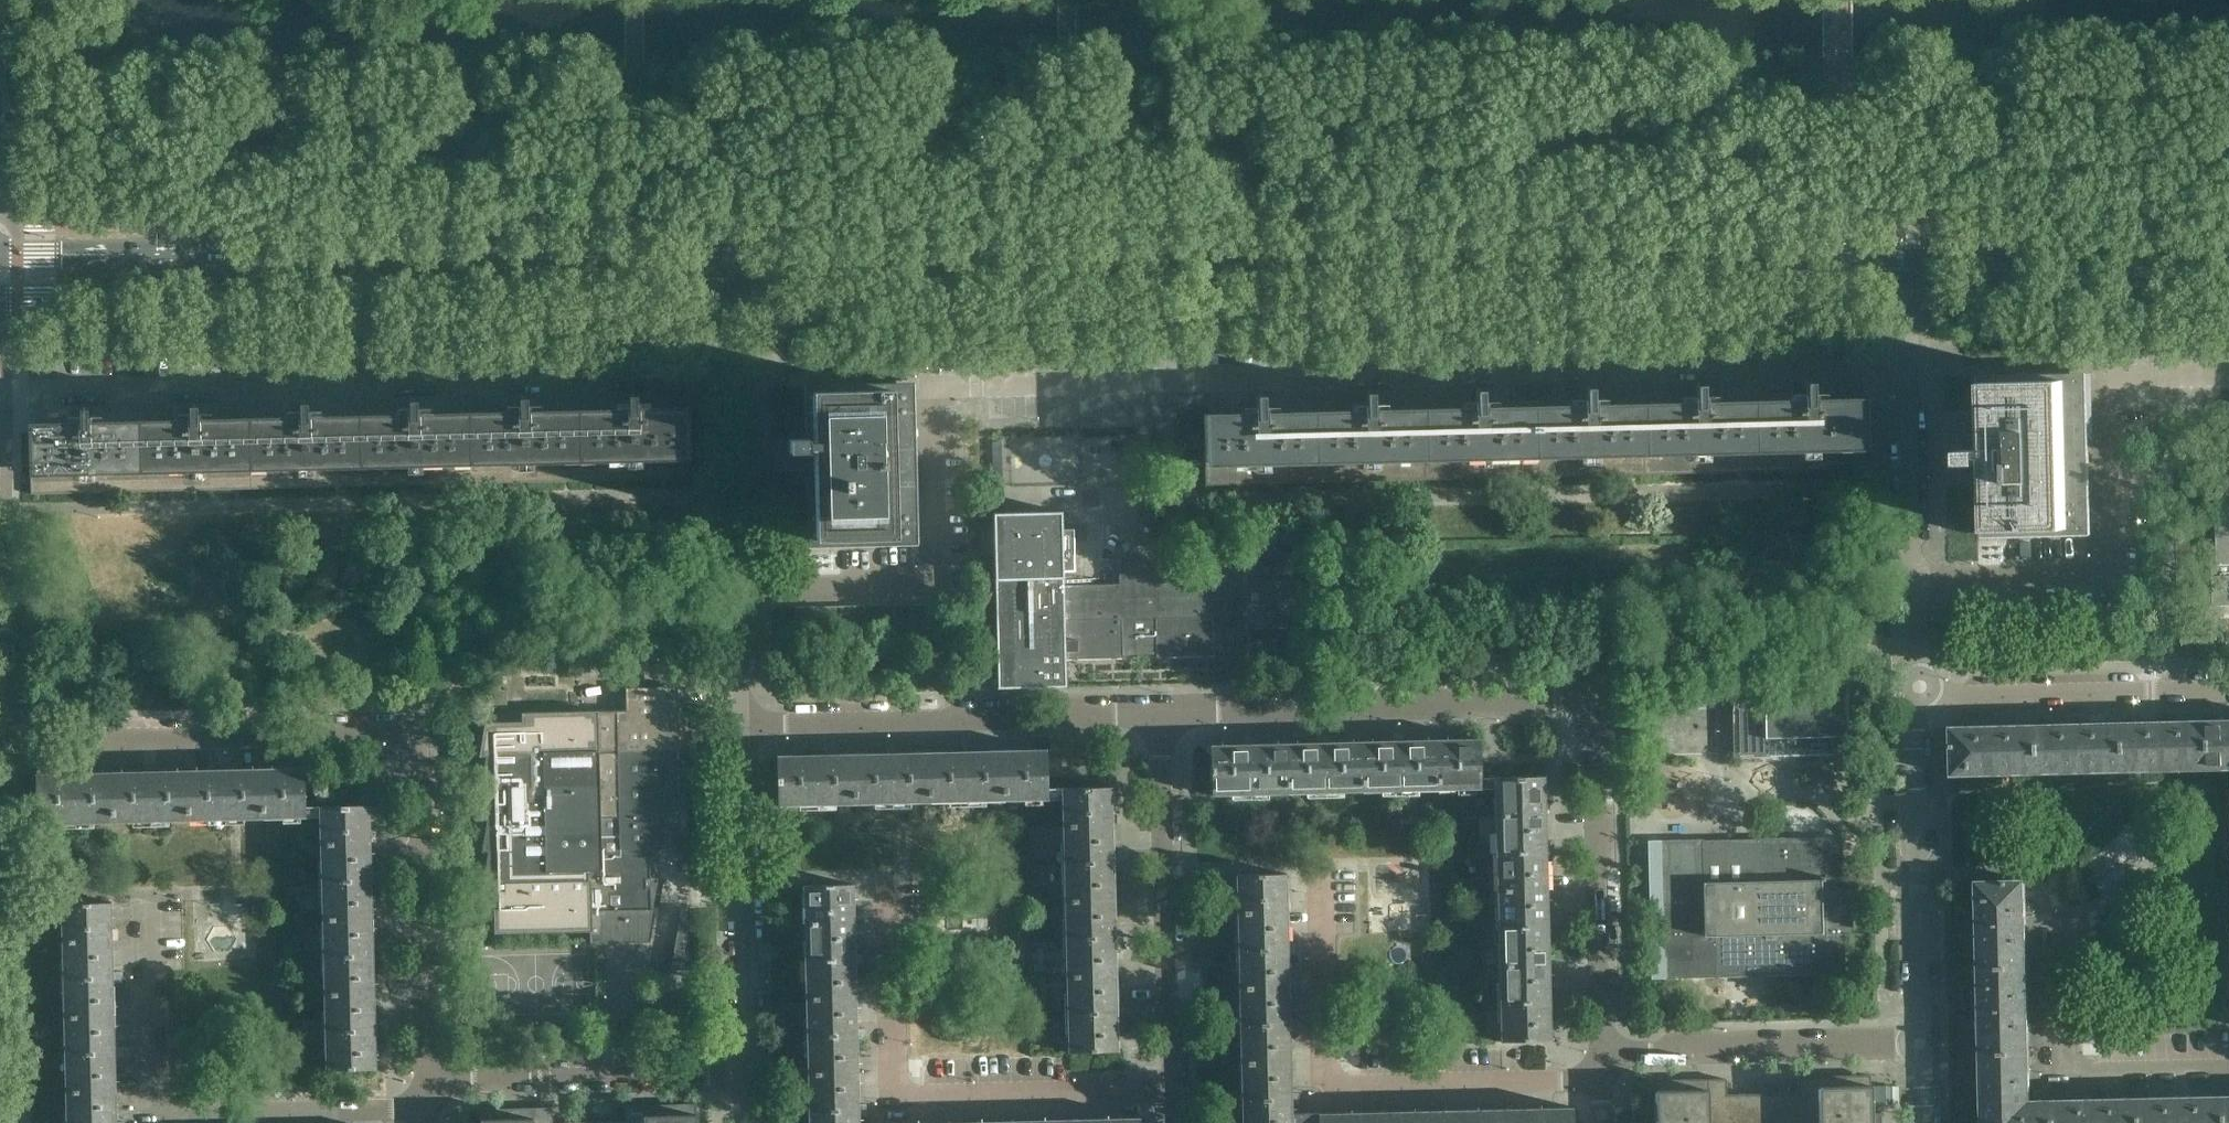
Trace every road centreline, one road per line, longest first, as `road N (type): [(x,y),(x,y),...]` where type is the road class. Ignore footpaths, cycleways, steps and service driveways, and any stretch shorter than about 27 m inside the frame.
road 1 (secondary): [(1902,246),(726,250)]
road 2 (secondary): [(727,287),(1902,280)]
road 3 (residential): [(1160,715),(1358,705),(1597,705),(1599,1054)]
road 4 (secondary): [(0,292),(727,287)]
road 5 (secondary): [(726,250),(0,255)]
road 6 (residential): [(429,1080),(420,749),(386,734),(31,741)]
road 7 (residential): [(38,395),(729,378)]
road 8 (residential): [(1910,581),(2113,573),(2109,379),(2228,377)]
road 9 (residential): [(426,1105),(149,1112),(145,896)]
road 10 (residential): [(1169,1092),(895,1097),(889,889)]
road 11 (residential): [(1601,1082),(1346,1089),(1325,1074),(1322,883)]
road 12 (residential): [(741,725),(1160,715)]
road 13 (residential): [(741,594),(928,593),(938,578),(939,390)]
road 14 (residential): [(1169,1092),(1160,715)]
road 15 (residential): [(1920,1045),(1912,695)]
road 16 (residential): [(748,1074),(741,725)]
road 17 (secondary): [(2228,241),(1902,246)]
road 18 (secondary): [(1902,280),(2228,276)]
road 19 (residential): [(1920,1045),(1599,1054)]
road 20 (residential): [(429,1080),(748,1074)]
road 21 (residential): [(2228,687),(1912,695)]
road 22 (residential): [(2228,1067),(2063,1071),(2058,926)]
road 23 (residential): [(1910,581),(1902,280)]
road 24 (residential): [(741,594),(729,378)]
road 25 (residential): [(741,725),(741,594)]

